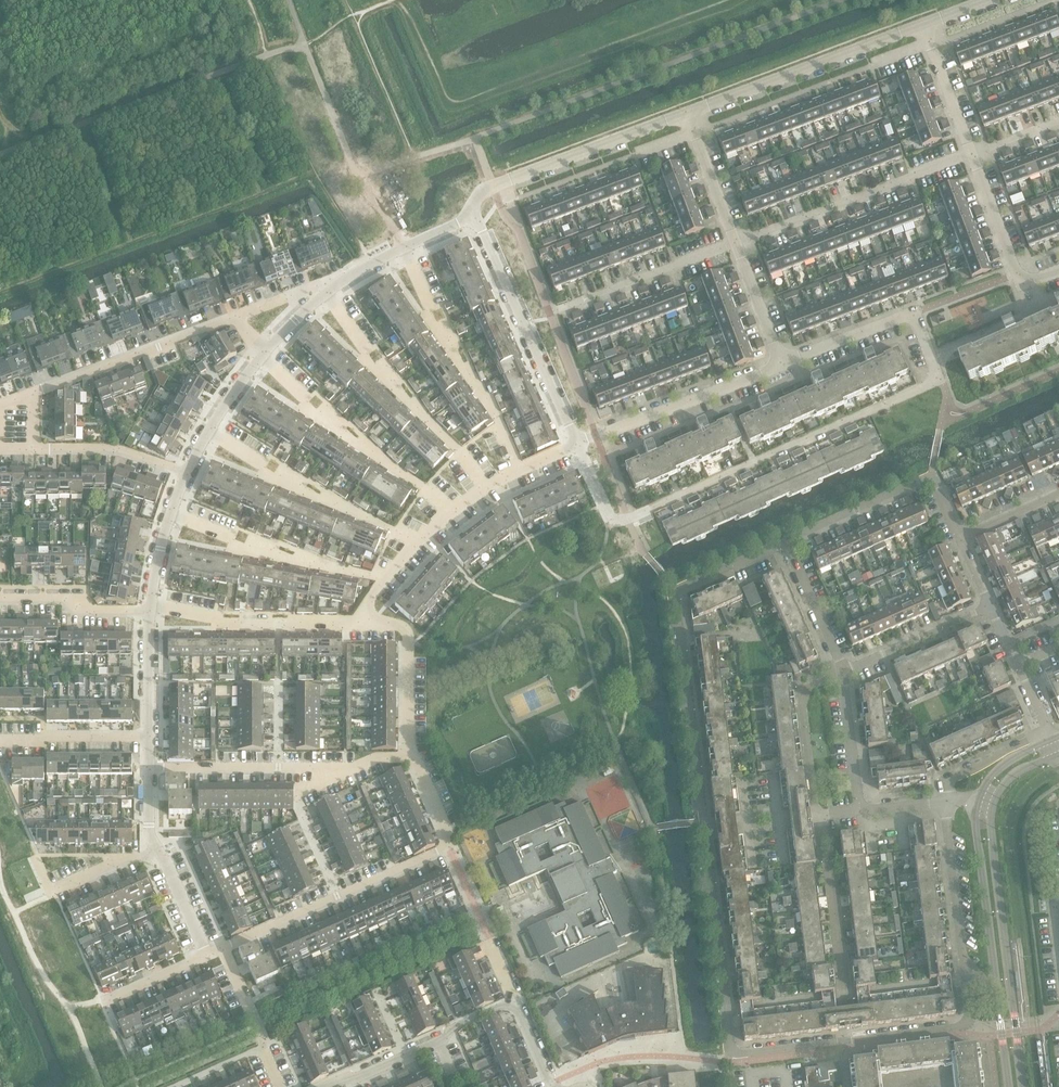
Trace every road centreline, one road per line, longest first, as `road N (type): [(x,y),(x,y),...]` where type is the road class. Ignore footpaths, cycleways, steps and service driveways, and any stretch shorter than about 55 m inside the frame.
road 1 (residential): [(963,961),(970,1017),(961,1028),(731,1055),(675,592),(786,541)]
road 2 (residential): [(578,444),(619,522),(939,380),(932,363)]
road 3 (residential): [(208,955),(449,847),(411,754)]
road 4 (residential): [(356,624),(415,544),(451,512),(578,444)]
road 5 (tertiary): [(1023,1086),(993,807)]
road 6 (residential): [(149,767),(356,767),(411,754)]
road 7 (residential): [(578,444),(473,206)]
road 8 (residential): [(264,355),(325,293),(456,225),(473,206)]
road 9 (residential): [(736,244),(971,155)]
road 10 (unclassified): [(922,26),(688,114)]
road 11 (residential): [(33,394),(237,319)]
road 12 (residential): [(356,624),(224,625),(151,609)]
road 13 (unclassified): [(688,114),(495,187)]
road 14 (residential): [(514,1003),(327,1086)]
road 15 (residential): [(782,365),(912,314),(932,363)]
road 16 (tertiary): [(977,801),(996,988)]
road 17 (residential): [(562,308),(736,244)]
road 18 (residential): [(612,431),(782,365)]
road 19 (residential): [(411,754),(408,631),(356,624)]
road 20 (residential): [(945,801),(963,961)]
road 21 (residential): [(843,673),(990,608)]
road 22 (residential): [(786,541),(930,477)]
road 23 (residential): [(188,472),(123,450),(35,448)]
road 24 (residential): [(0,597),(151,609)]
road 25 (residential): [(0,737),(151,737)]
road 26 (residential): [(786,541),(843,673)]
road 27 (residential): [(188,472),(264,355)]
road 28 (residential): [(736,244),(688,114)]
road 29 (residential): [(971,155),(922,26)]
road 30 (residential): [(859,810),(843,673)]
road 31 (residential): [(782,365),(736,244)]
road 32 (residential): [(1049,733),(957,776),(945,801)]
road 33 (residential): [(151,737),(151,609)]
road 34 (residential): [(1016,274),(971,155)]

